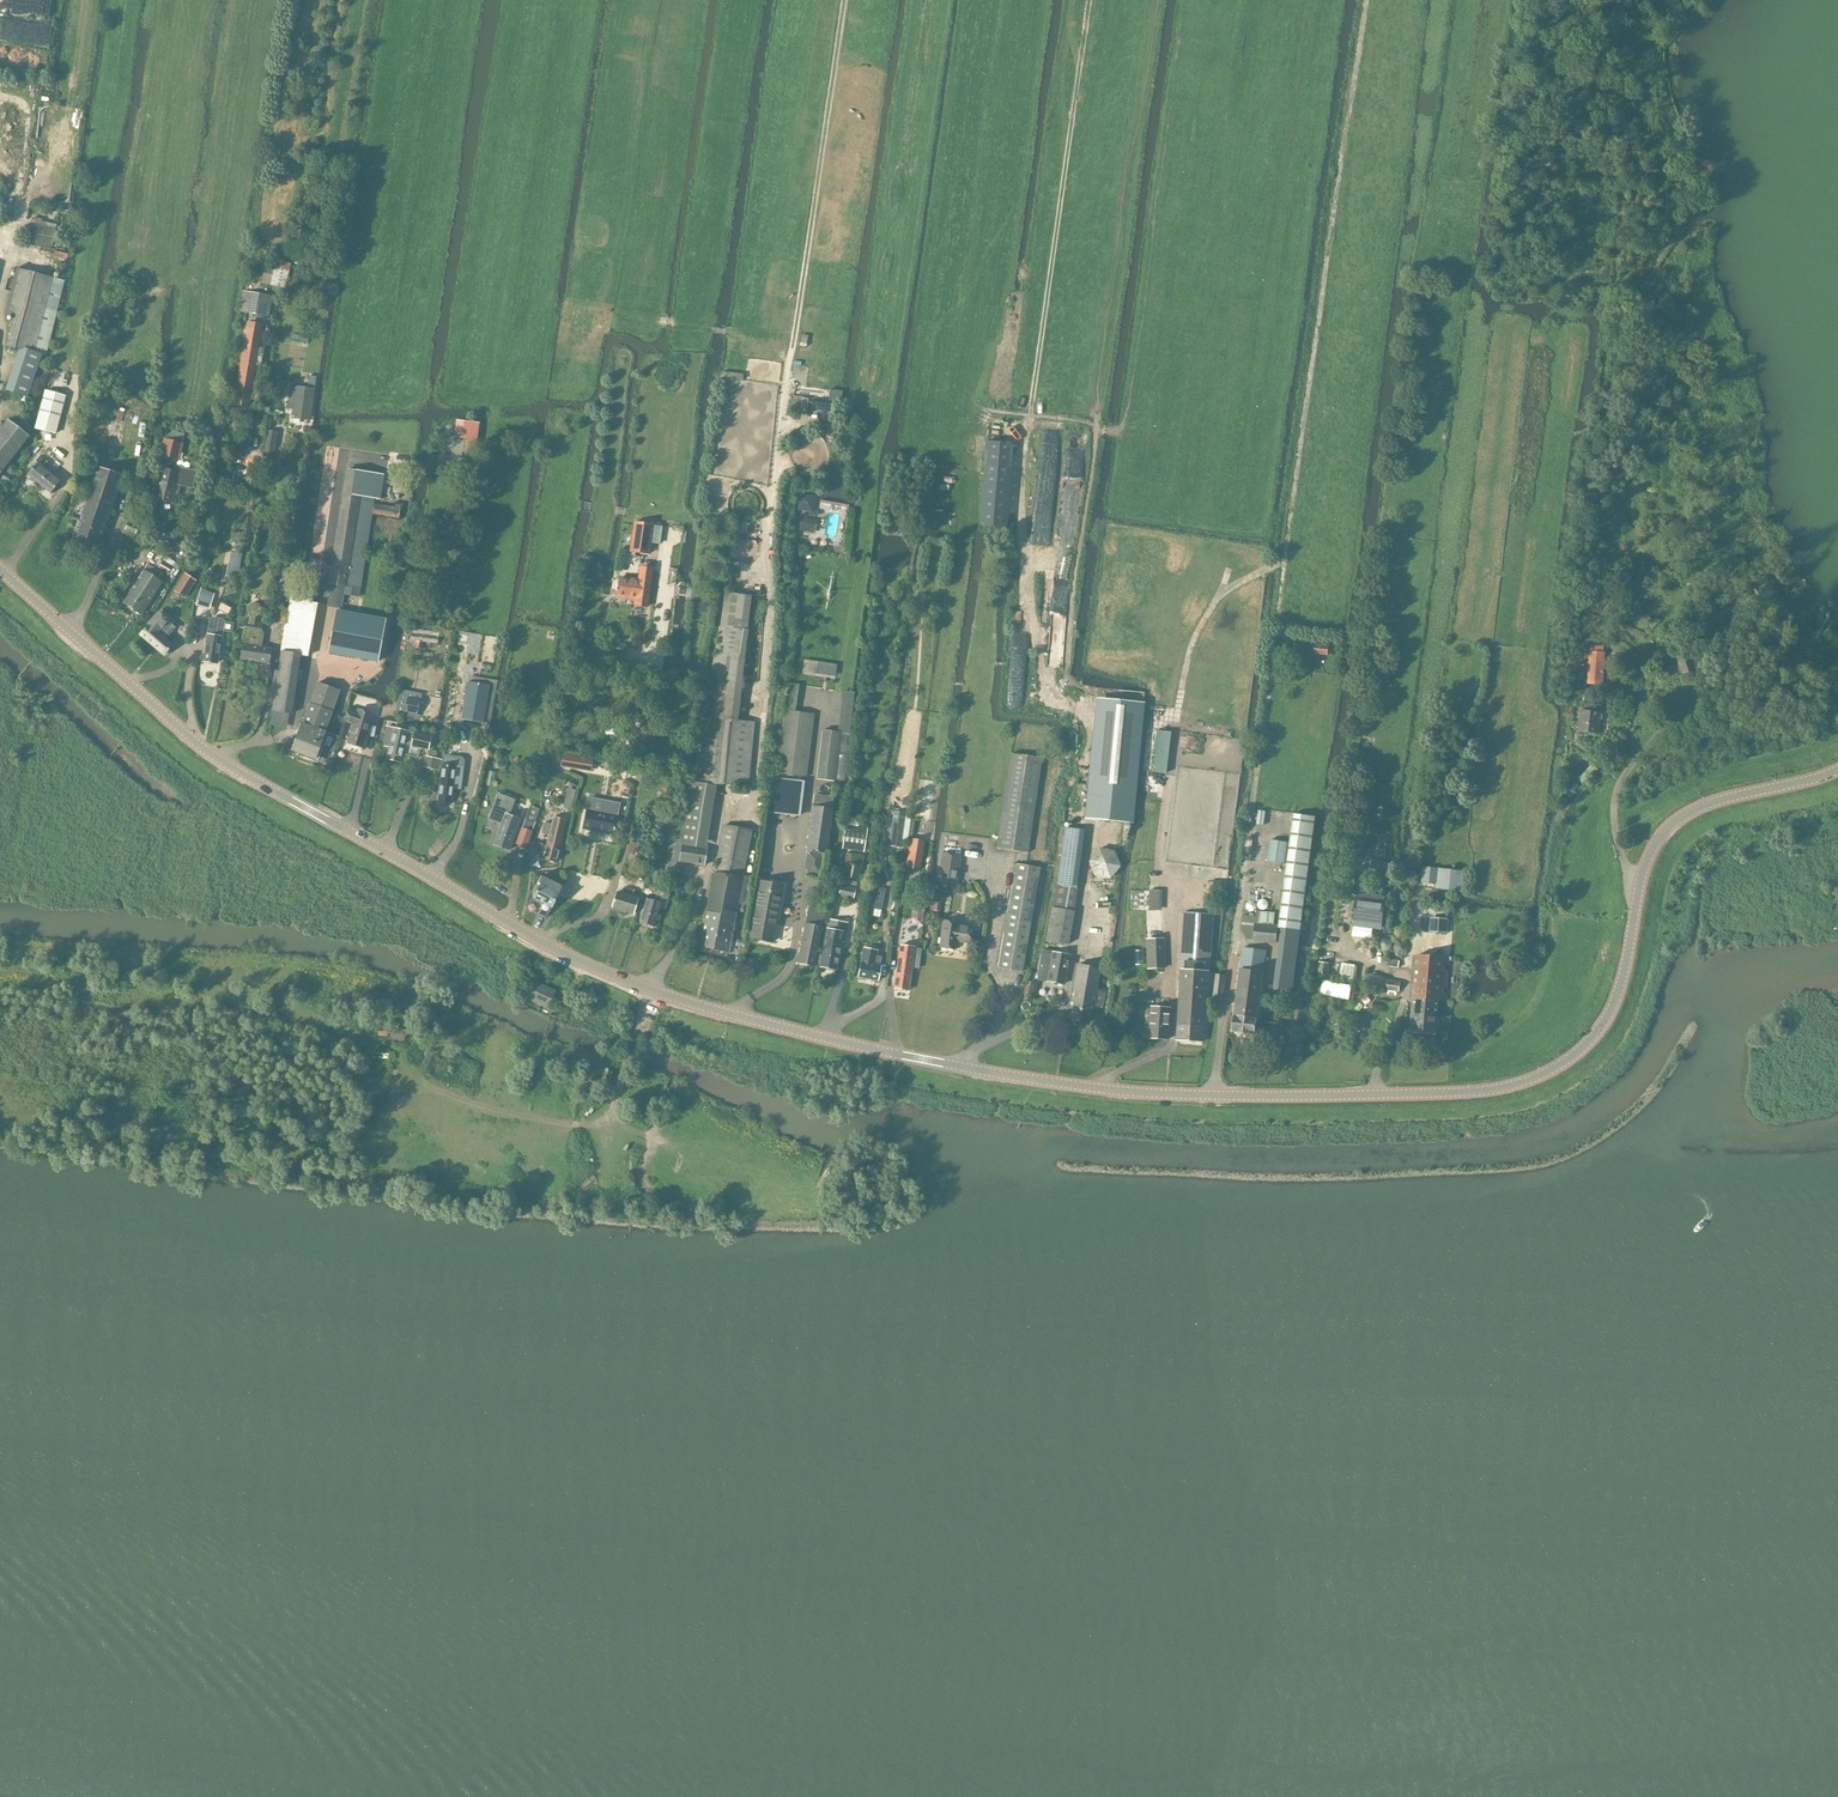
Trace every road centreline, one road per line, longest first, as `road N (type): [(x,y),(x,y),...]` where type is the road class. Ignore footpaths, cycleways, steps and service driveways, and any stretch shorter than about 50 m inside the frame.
road 1 (tertiary): [(0,572),(227,766),(557,950),(749,1020),(954,1067),(1104,1090),(1470,1093),(1542,1075),(1575,1055),(1607,1017),(1644,866),(1661,835),(1706,804),(1837,770)]
road 2 (track): [(1175,717),(1082,712),(1044,695),(1022,582),(1021,468),(1089,0)]
road 3 (track): [(1175,717),(1191,641),(1215,599),(1283,561),(1364,0)]
road 4 (track): [(787,378),(805,296),(838,0)]

